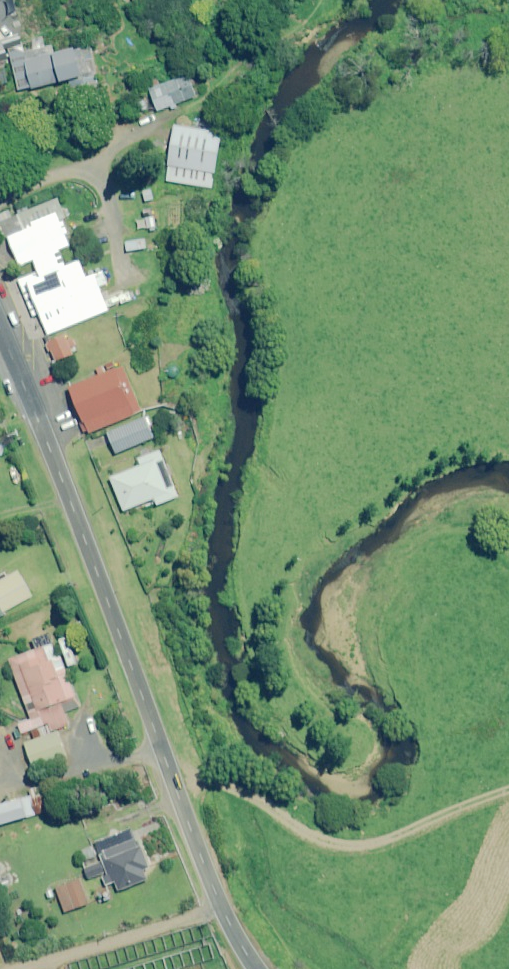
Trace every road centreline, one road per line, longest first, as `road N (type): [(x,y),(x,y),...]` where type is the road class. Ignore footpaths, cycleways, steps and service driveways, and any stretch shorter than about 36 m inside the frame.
road 1 (tertiary): [(0,329),(103,578),(208,876),(259,968)]
road 2 (track): [(171,773),(193,772),(256,798),(312,839),(340,847),(404,835),(508,792)]
road 3 (track): [(0,204),(157,133),(203,103),(242,54)]
road 4 (track): [(87,165),(99,183),(120,268),(137,274)]

